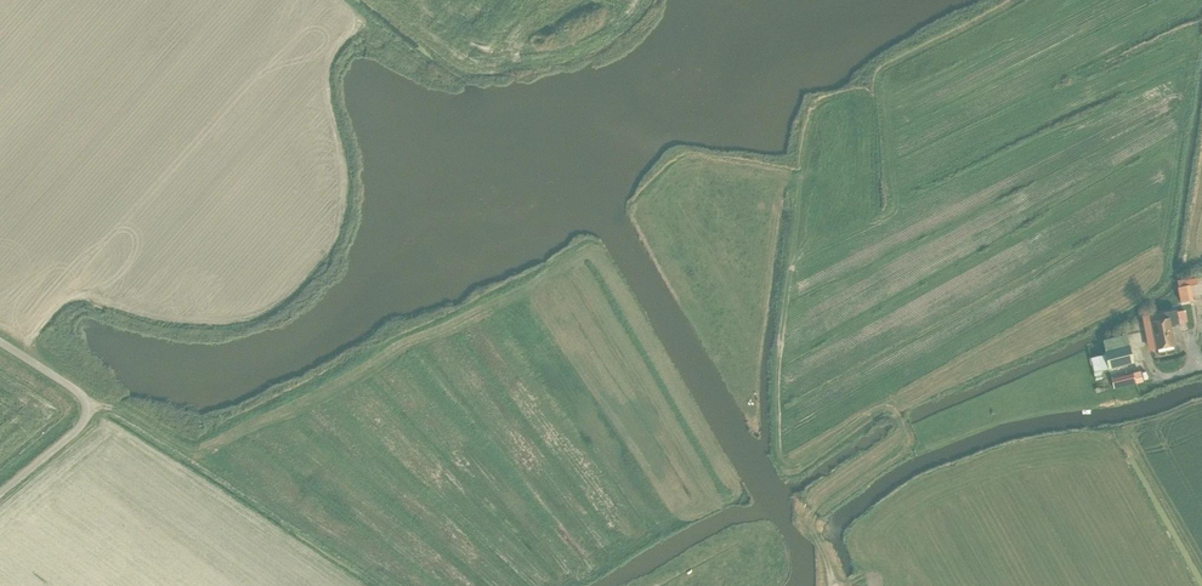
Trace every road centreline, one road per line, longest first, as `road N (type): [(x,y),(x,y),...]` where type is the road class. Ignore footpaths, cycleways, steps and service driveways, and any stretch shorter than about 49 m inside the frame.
road 1 (track): [(1201,411),(1120,437),(1024,450),(929,485),(857,535),(863,574),(843,585)]
road 2 (unclassified): [(0,494),(76,431),(89,407),(75,389),(0,342)]
road 3 (track): [(237,426),(215,440),(178,446),(114,410),(89,407)]

